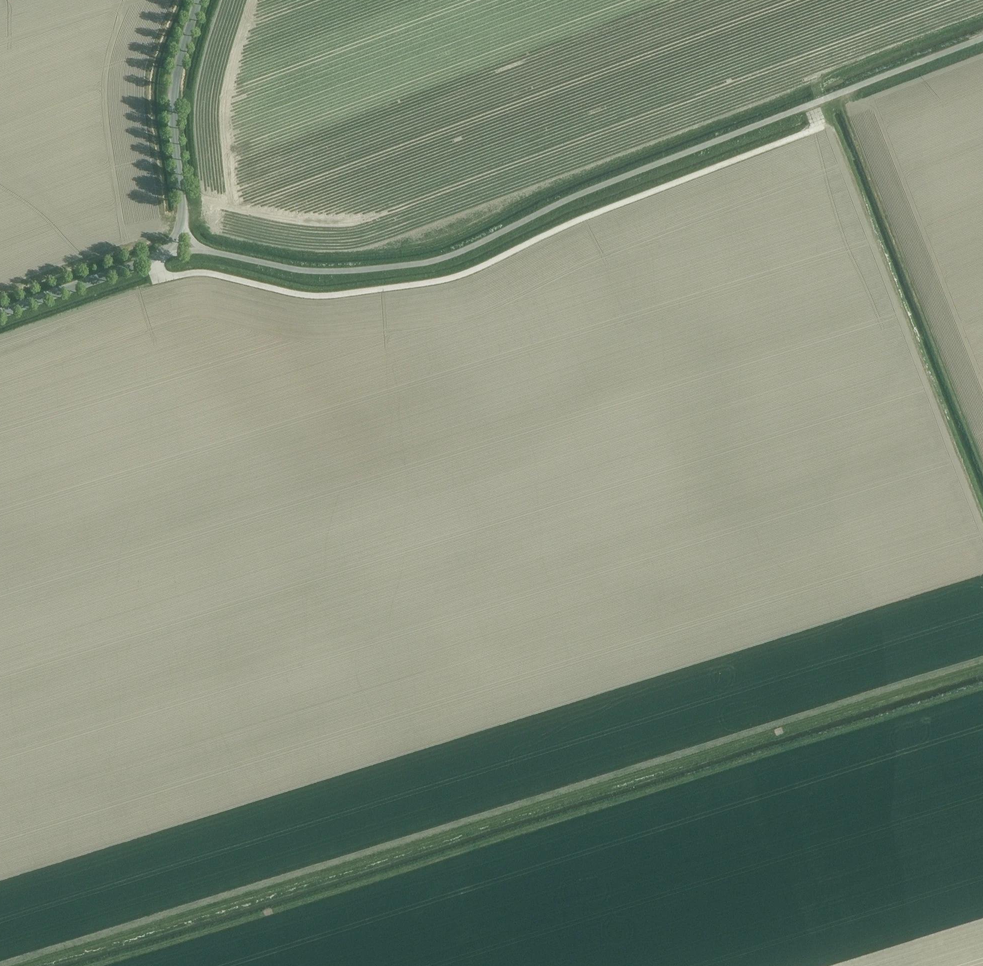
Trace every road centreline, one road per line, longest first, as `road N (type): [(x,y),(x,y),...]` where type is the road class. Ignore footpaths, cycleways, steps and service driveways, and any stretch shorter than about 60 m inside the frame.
road 1 (unclassified): [(200,252),(318,276),(426,266),(571,200),(982,41)]
road 2 (unclassified): [(178,221),(167,97),(194,0)]
road 3 (unclassified): [(0,315),(157,258)]

